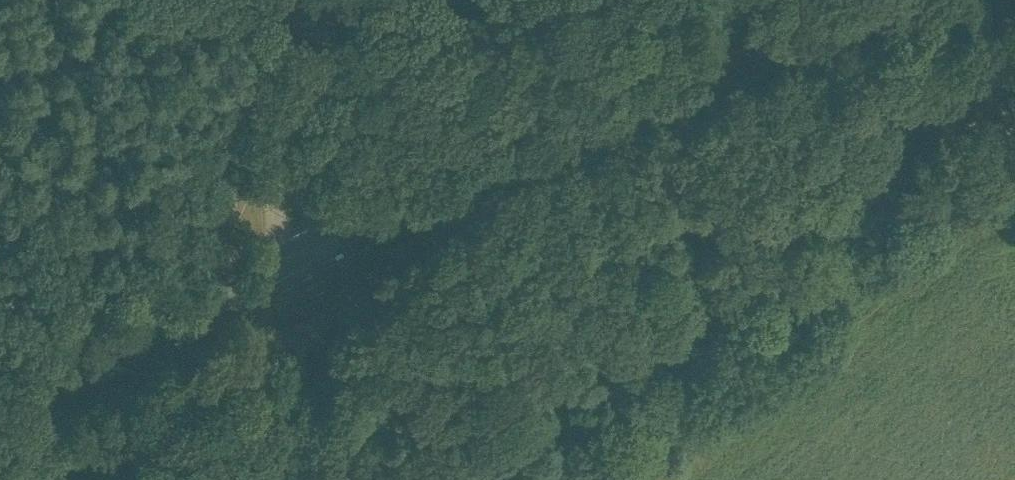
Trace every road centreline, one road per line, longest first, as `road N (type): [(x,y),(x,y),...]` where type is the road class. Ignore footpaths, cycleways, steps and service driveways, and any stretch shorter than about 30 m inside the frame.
road 1 (track): [(1012,130),(882,216),(558,479)]
road 2 (secondary): [(514,153),(717,59),(941,0)]
road 3 (secondary): [(282,252),(141,328),(2,431)]
road 4 (secondary): [(2,431),(296,278)]
road 5 (secondary): [(340,256),(514,153)]
road 6 (secondary): [(514,153),(328,231)]
road 7 (secondary): [(303,93),(273,176),(282,252)]
road 8 (secondary): [(328,231),(307,182),(303,93)]

